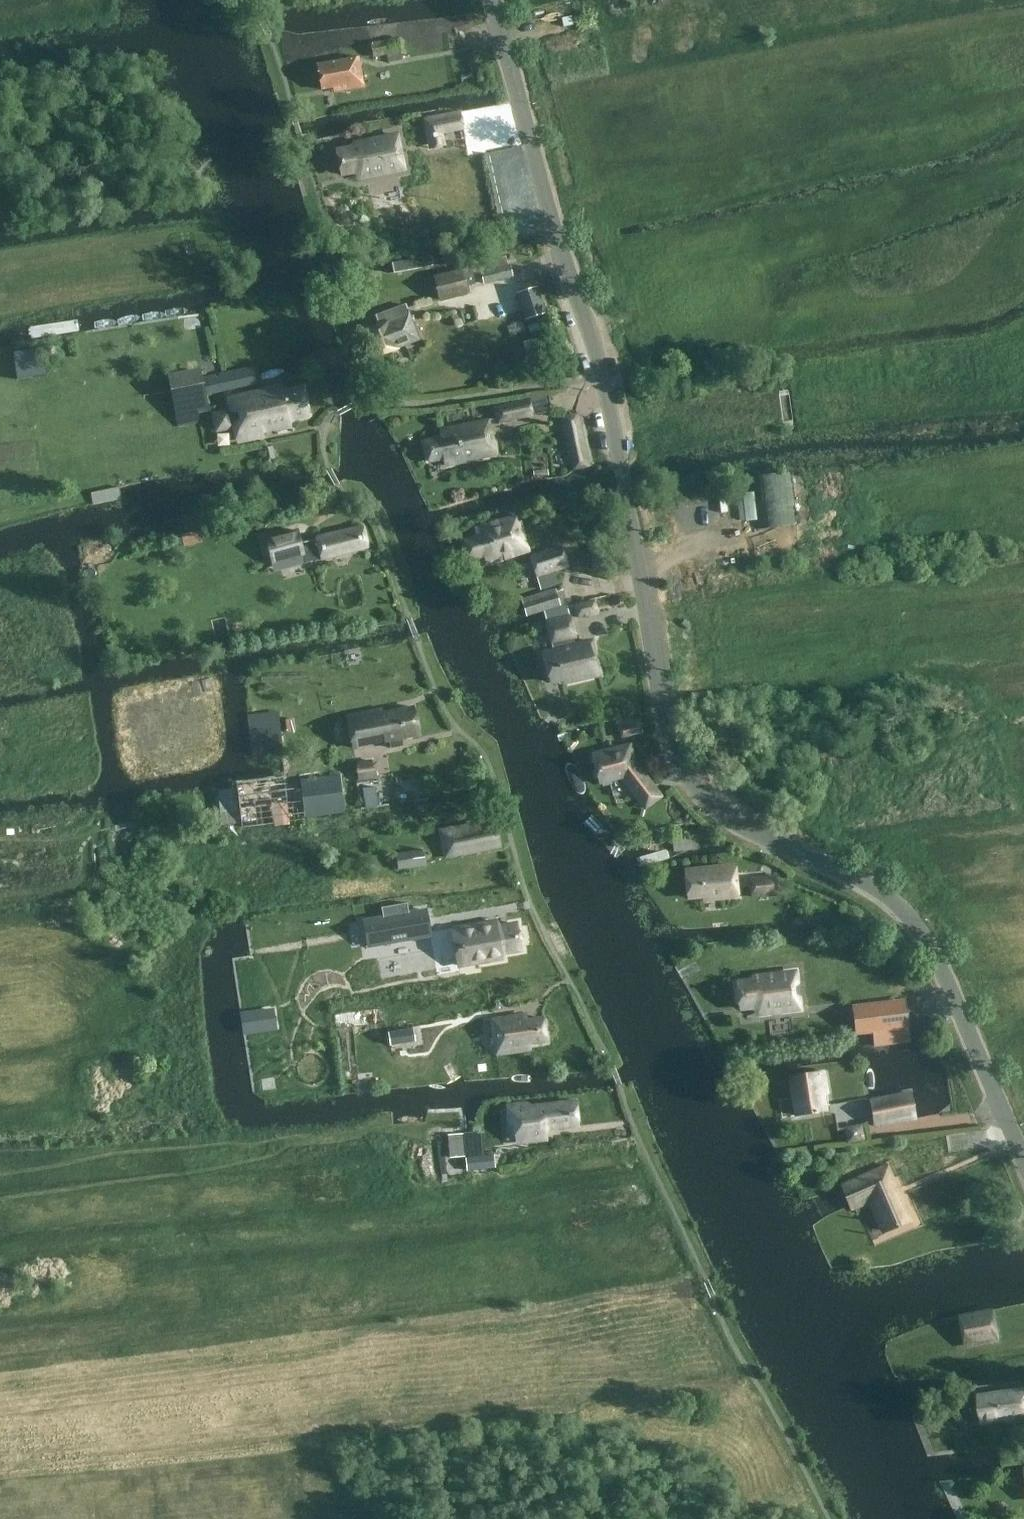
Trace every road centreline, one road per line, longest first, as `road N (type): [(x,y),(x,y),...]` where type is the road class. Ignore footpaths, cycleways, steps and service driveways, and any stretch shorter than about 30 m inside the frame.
road 1 (unclassified): [(1023,1166),(936,961),(908,918),(873,887),(733,823),(677,762),(605,390),(492,0)]

